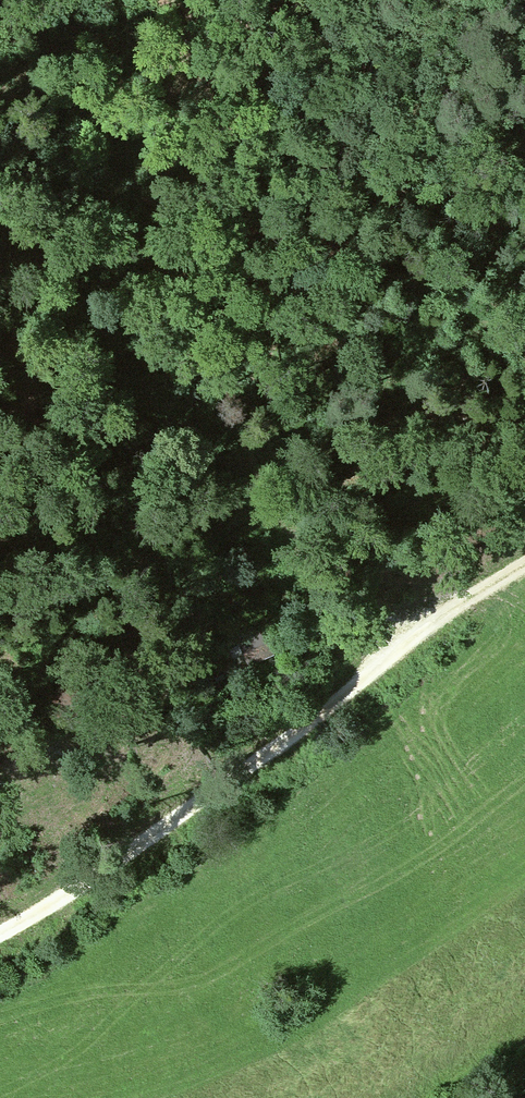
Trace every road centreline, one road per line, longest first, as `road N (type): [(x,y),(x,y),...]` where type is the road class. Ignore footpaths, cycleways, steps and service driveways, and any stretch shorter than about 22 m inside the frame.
road 1 (track): [(346,695),(213,364),(194,281),(121,141),(123,0)]
road 2 (track): [(524,569),(128,848),(0,924)]
road 3 (track): [(0,533),(270,505)]

